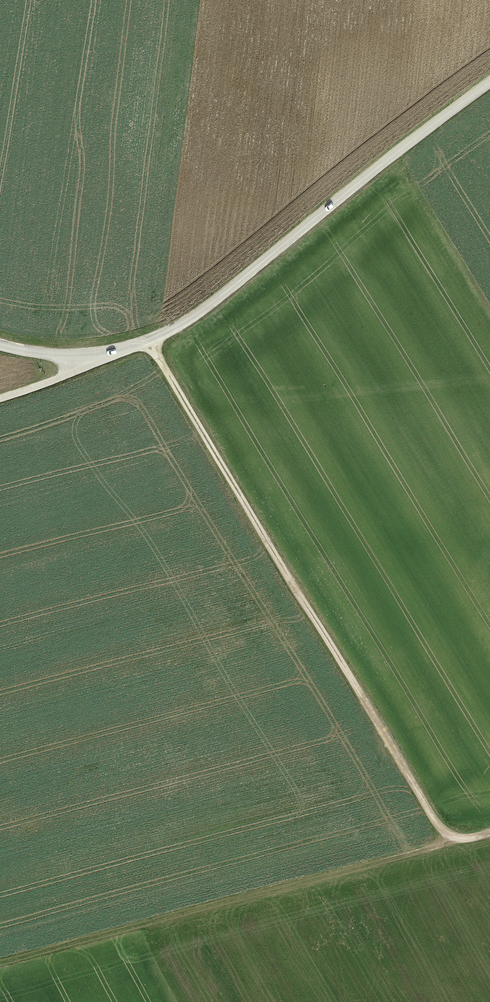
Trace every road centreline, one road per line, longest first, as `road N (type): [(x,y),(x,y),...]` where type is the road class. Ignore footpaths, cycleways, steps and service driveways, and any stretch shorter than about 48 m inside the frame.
road 1 (track): [(148,343),(436,819),(458,841),(489,834)]
road 2 (tertiary): [(489,82),(189,320),(148,343),(85,359),(0,346)]
road 3 (track): [(0,969),(458,841)]

